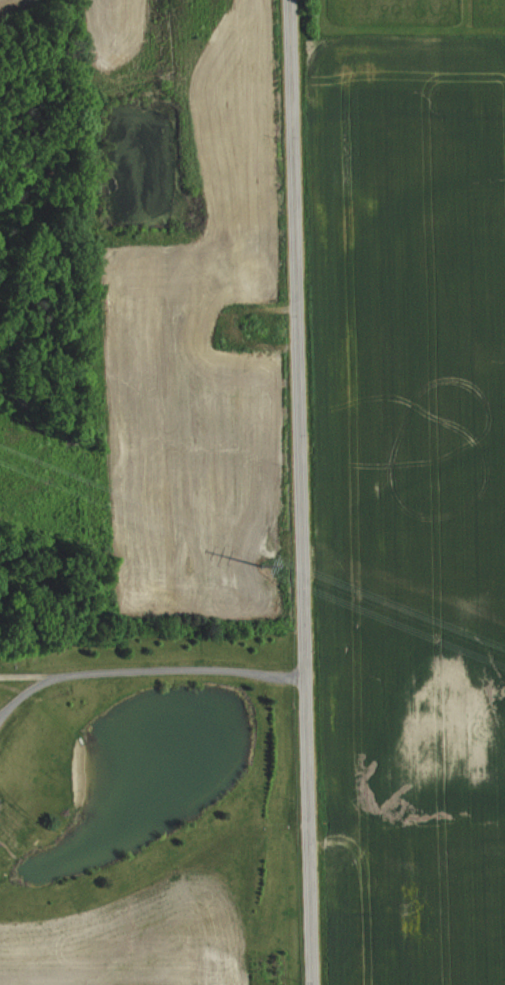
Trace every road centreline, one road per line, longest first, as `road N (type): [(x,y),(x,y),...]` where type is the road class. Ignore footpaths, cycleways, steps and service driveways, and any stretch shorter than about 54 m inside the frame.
road 1 (residential): [(308,984),(291,0)]

